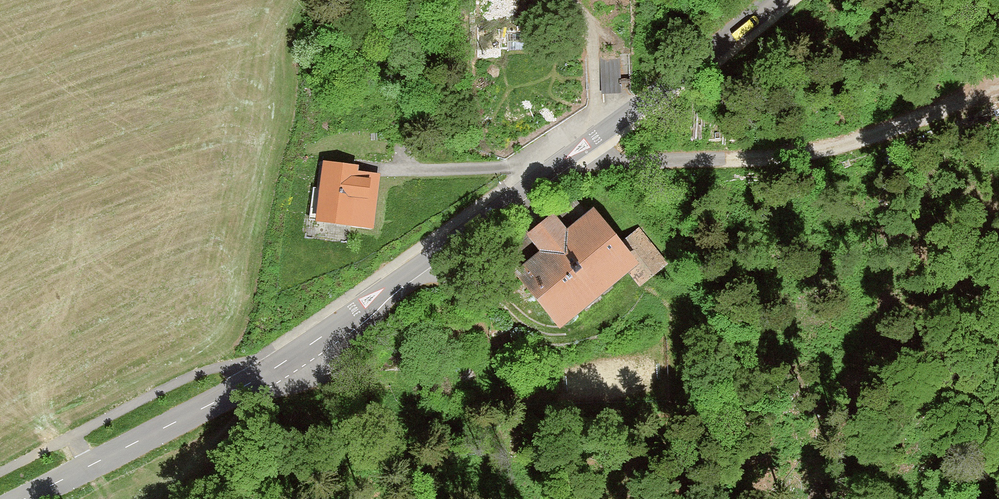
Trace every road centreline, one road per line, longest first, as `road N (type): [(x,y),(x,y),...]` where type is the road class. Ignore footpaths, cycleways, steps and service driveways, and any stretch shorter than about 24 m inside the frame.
road 1 (tertiary): [(25,498),(275,368),(663,92),(773,0)]
road 2 (track): [(372,168),(733,160),(818,150),(998,78)]

